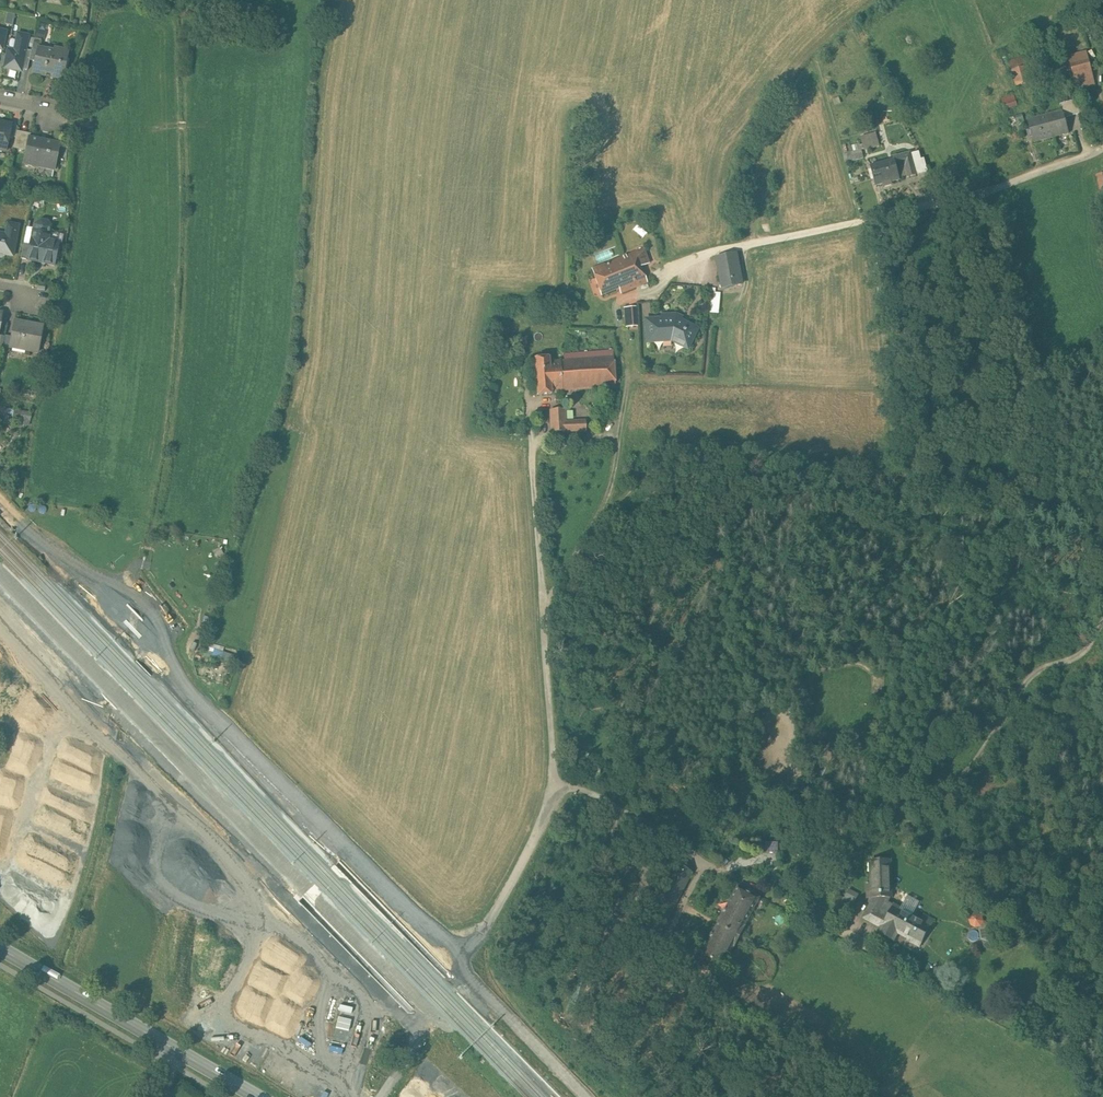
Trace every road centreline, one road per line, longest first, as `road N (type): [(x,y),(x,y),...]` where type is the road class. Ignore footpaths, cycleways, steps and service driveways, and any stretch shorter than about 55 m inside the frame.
road 1 (residential): [(461,966),(543,821),(555,781),(530,432)]
road 2 (secondary): [(257,1096),(0,949)]
road 3 (residential): [(461,966),(588,1096)]

